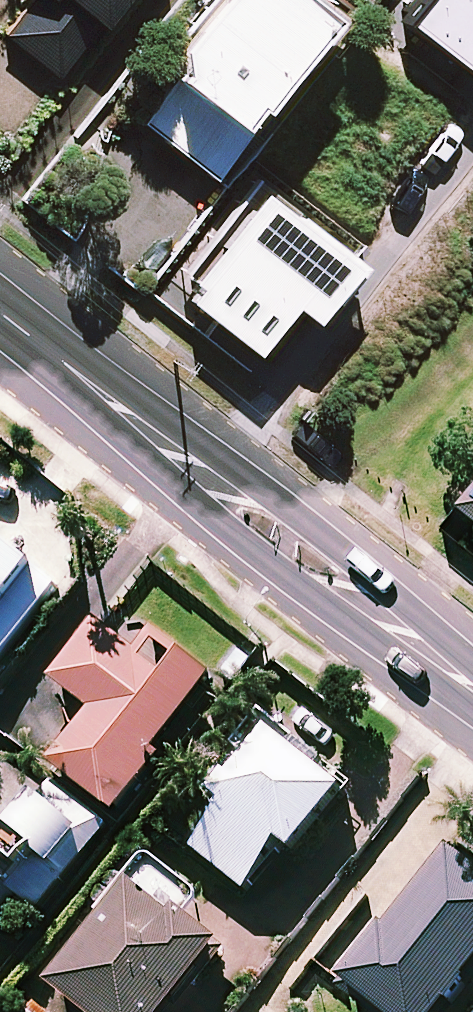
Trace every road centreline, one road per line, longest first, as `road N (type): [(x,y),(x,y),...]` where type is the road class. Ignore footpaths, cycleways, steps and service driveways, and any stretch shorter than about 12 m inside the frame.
road 1 (tertiary): [(0,314),(472,692)]

